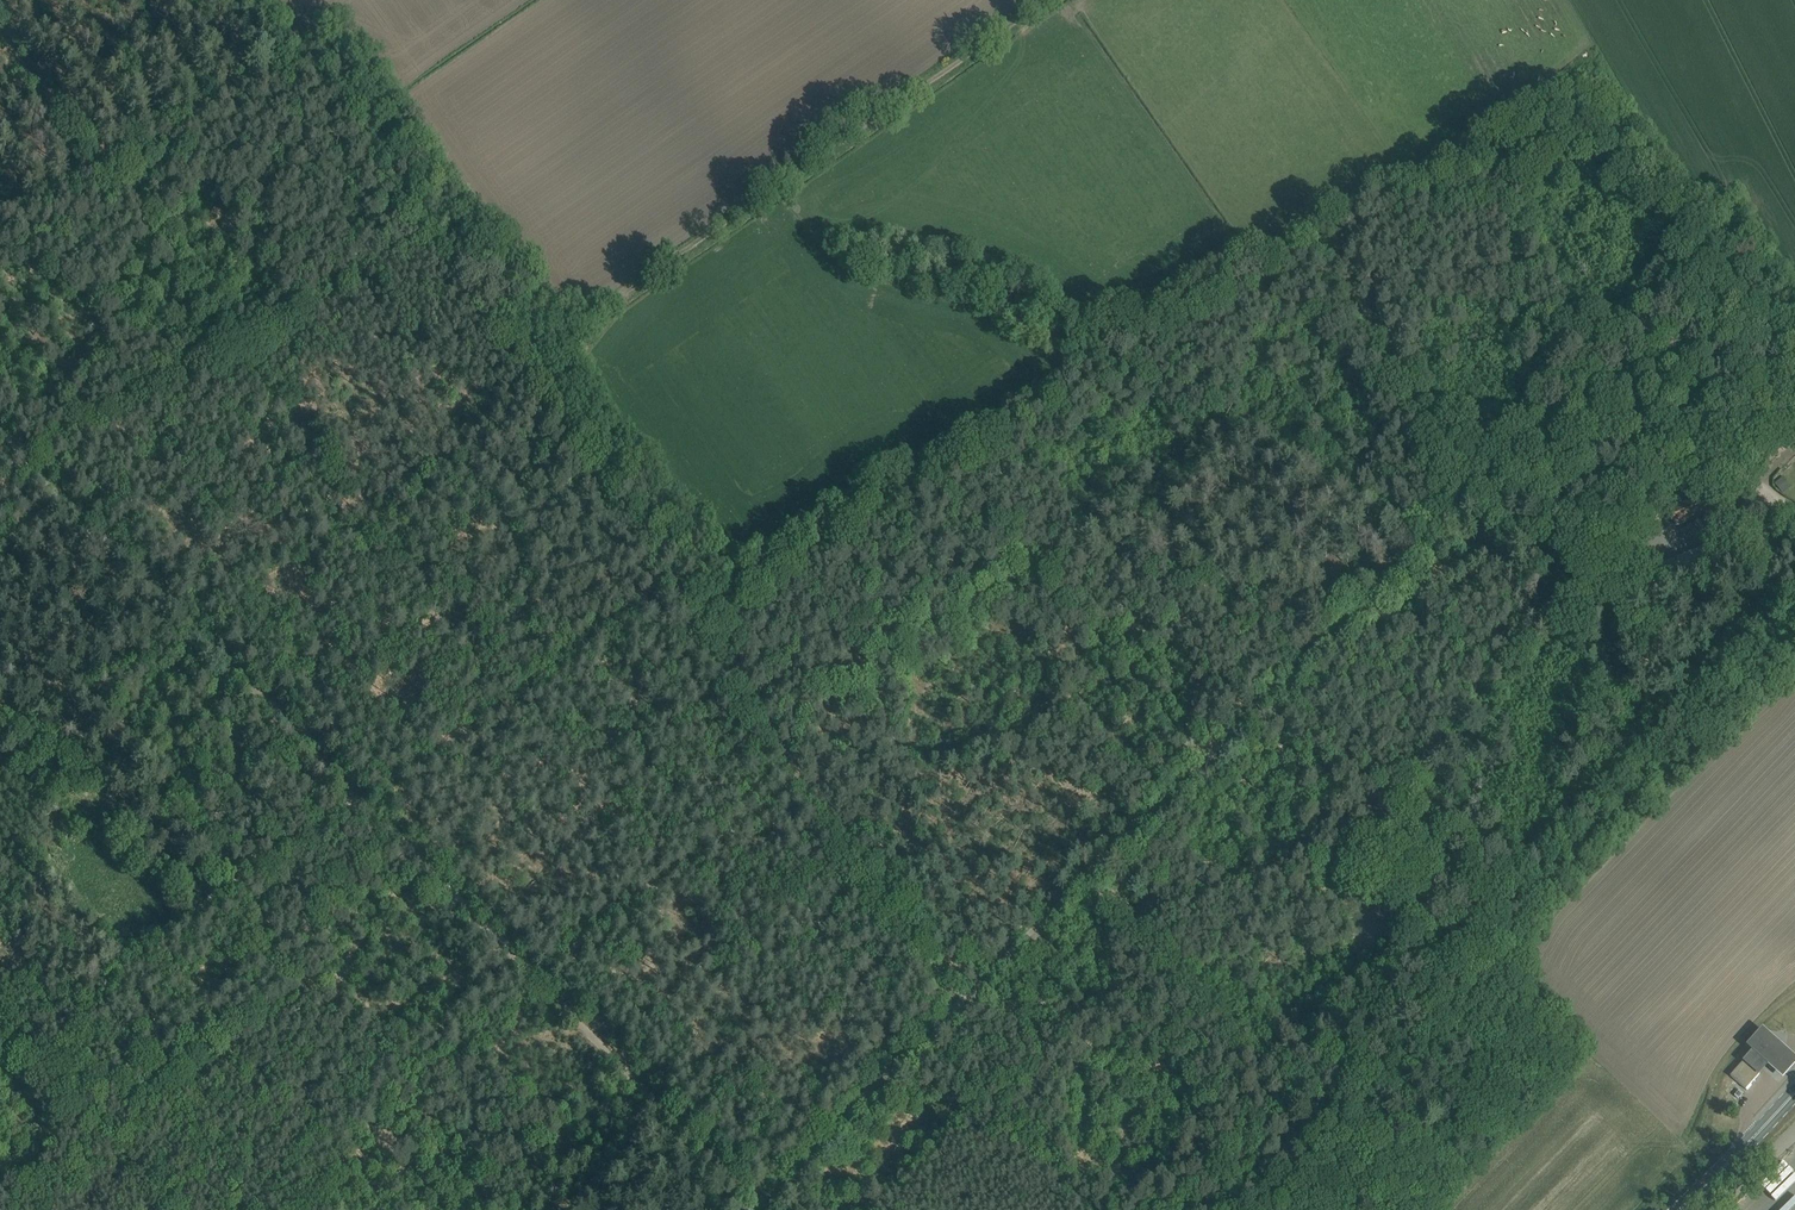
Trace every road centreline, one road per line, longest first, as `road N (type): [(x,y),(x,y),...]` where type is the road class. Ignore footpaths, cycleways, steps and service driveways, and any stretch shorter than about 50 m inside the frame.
road 1 (track): [(532,977),(71,500)]
road 2 (track): [(624,293),(1047,0)]
road 3 (track): [(1207,758),(977,509)]
road 4 (track): [(148,235),(0,29)]
road 5 (primary): [(1679,1209),(1794,1092)]
road 6 (track): [(235,344),(148,235)]

